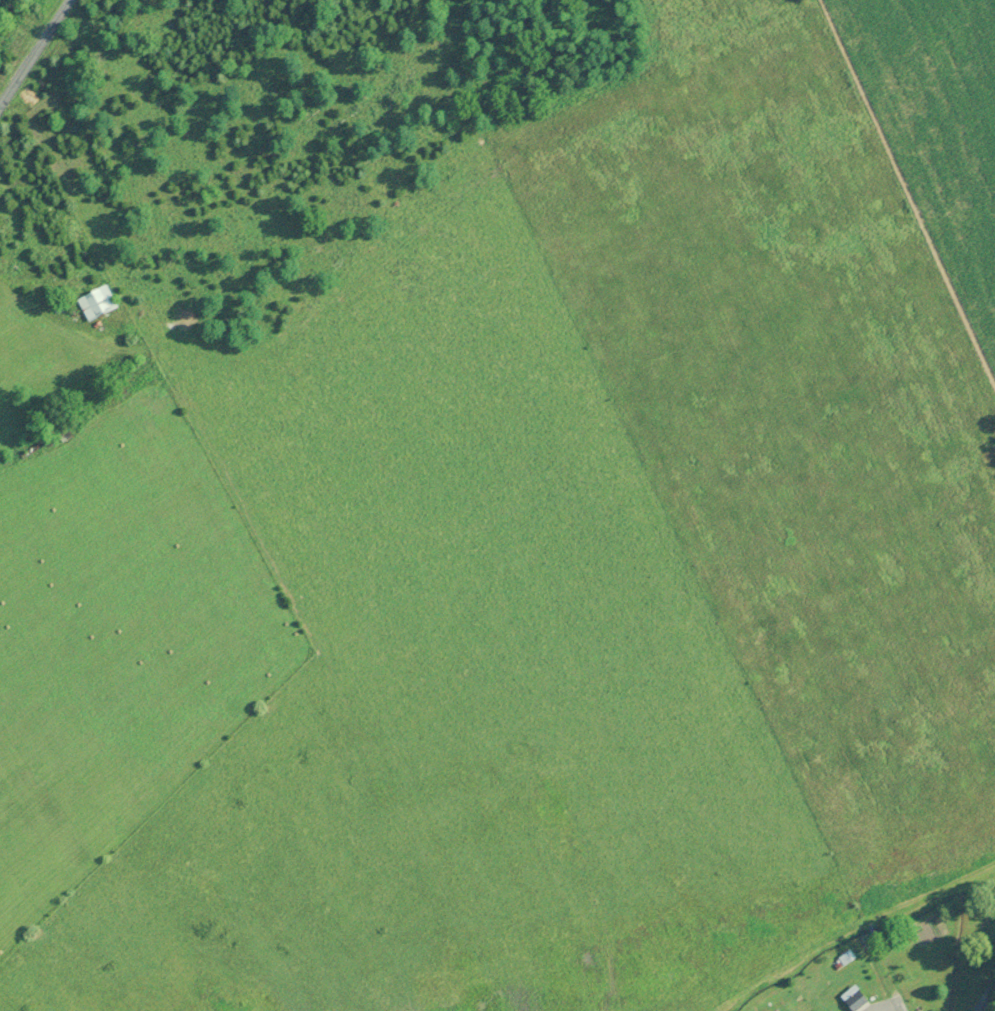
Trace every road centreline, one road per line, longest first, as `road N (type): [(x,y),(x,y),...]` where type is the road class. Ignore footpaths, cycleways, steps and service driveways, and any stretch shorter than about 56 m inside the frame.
road 1 (residential): [(0,108),(71,0)]

